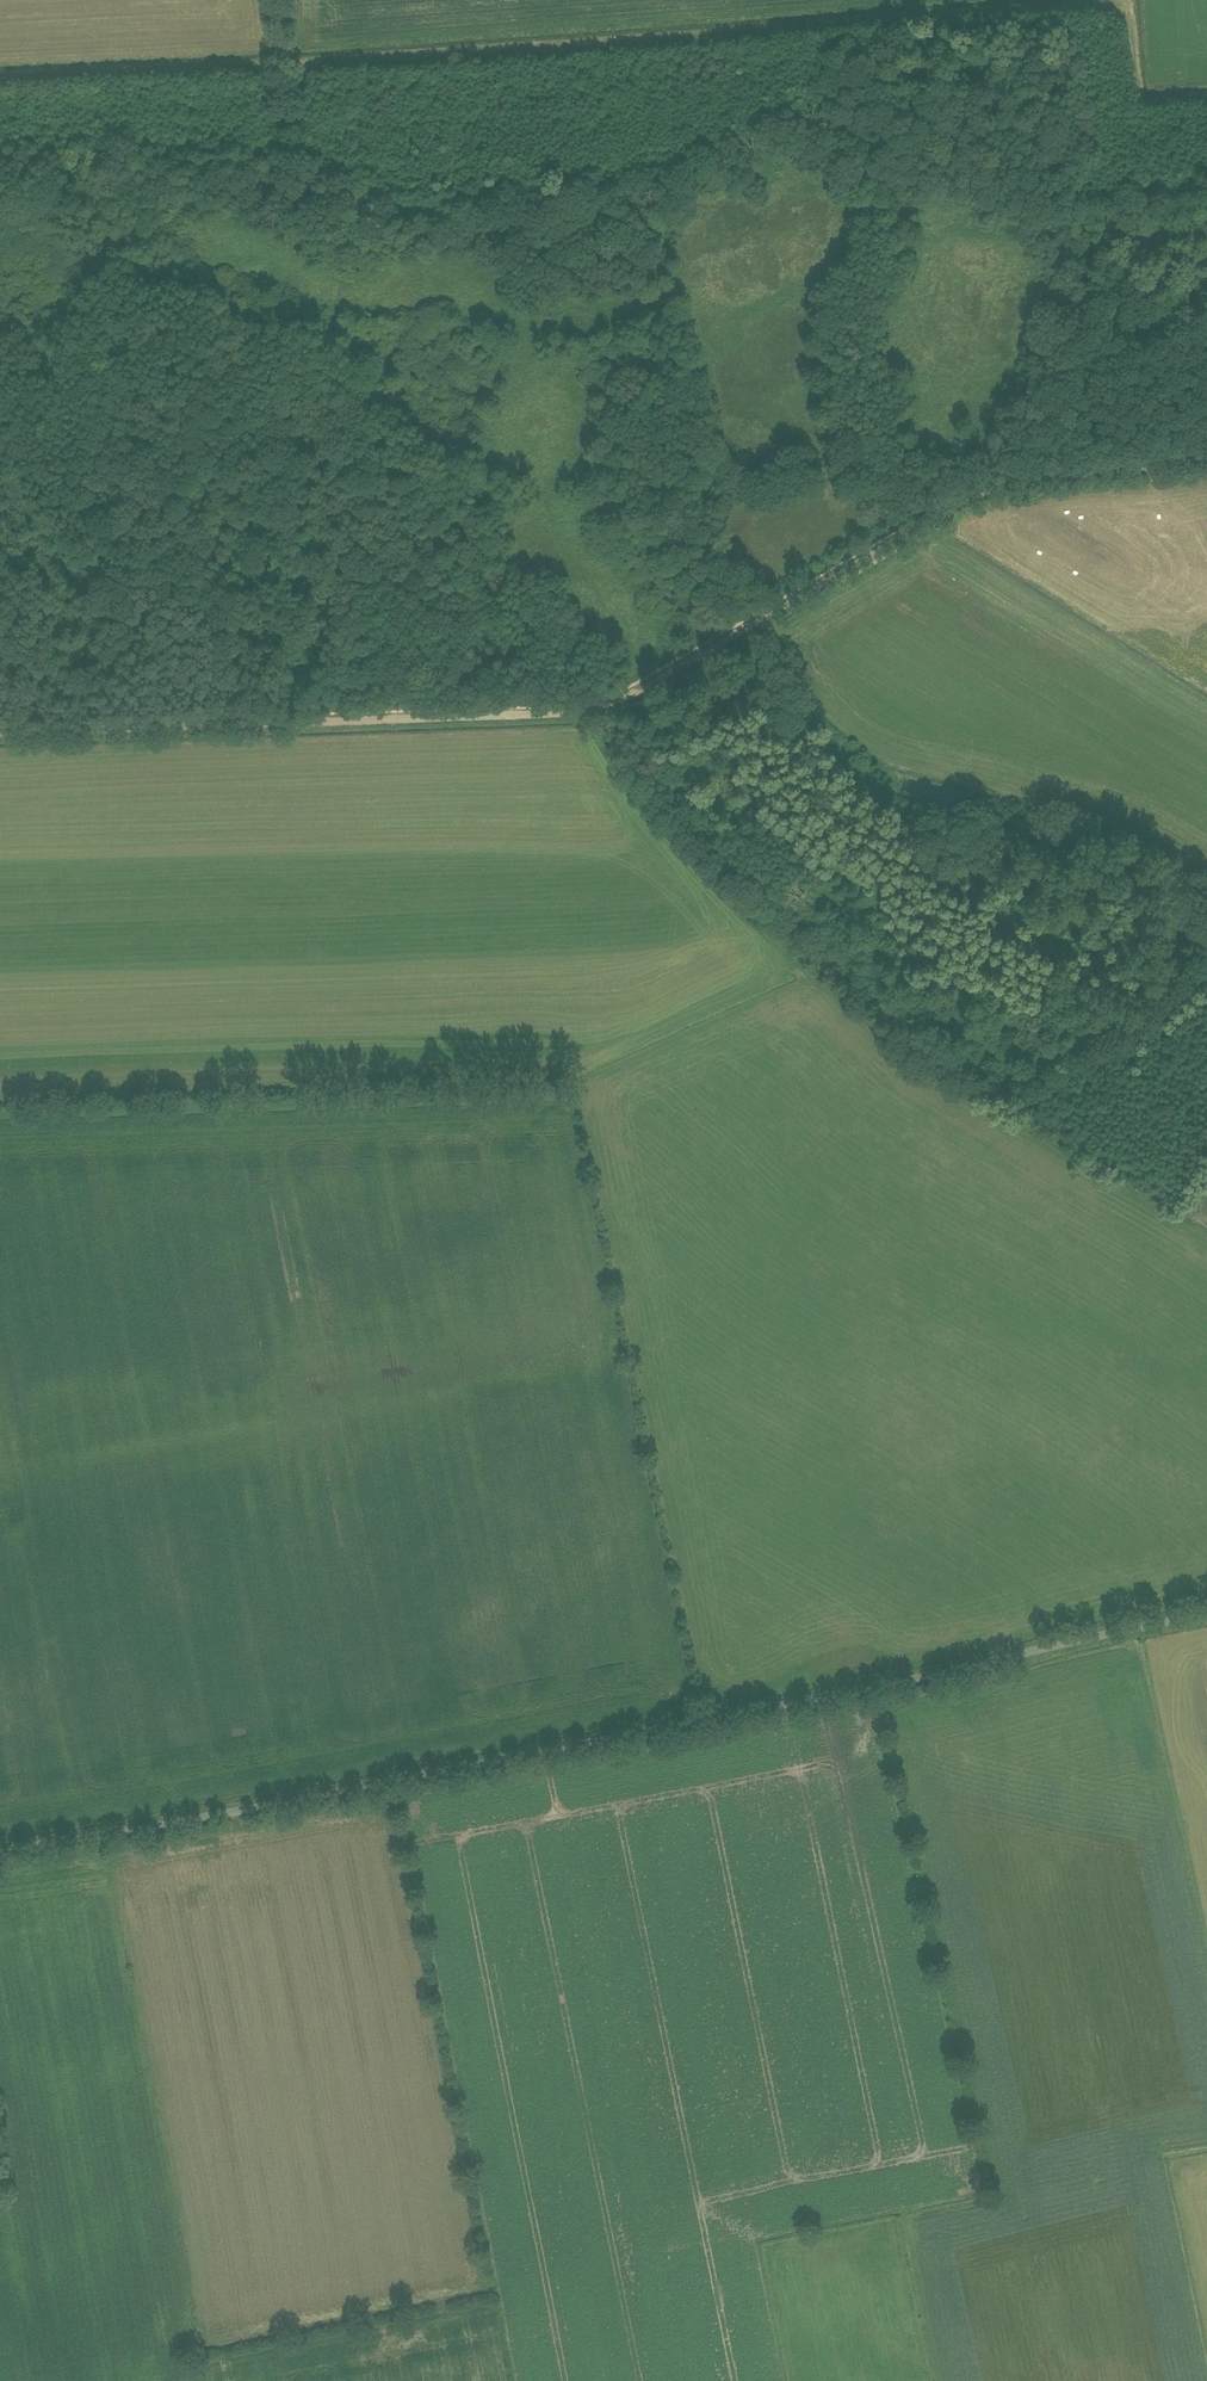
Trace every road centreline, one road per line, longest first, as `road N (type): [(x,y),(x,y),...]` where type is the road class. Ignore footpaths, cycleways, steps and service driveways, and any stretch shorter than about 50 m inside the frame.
road 1 (track): [(1206,463),(996,488),(638,691),(591,709),(0,735)]
road 2 (unclassified): [(0,1838),(1206,1613)]

